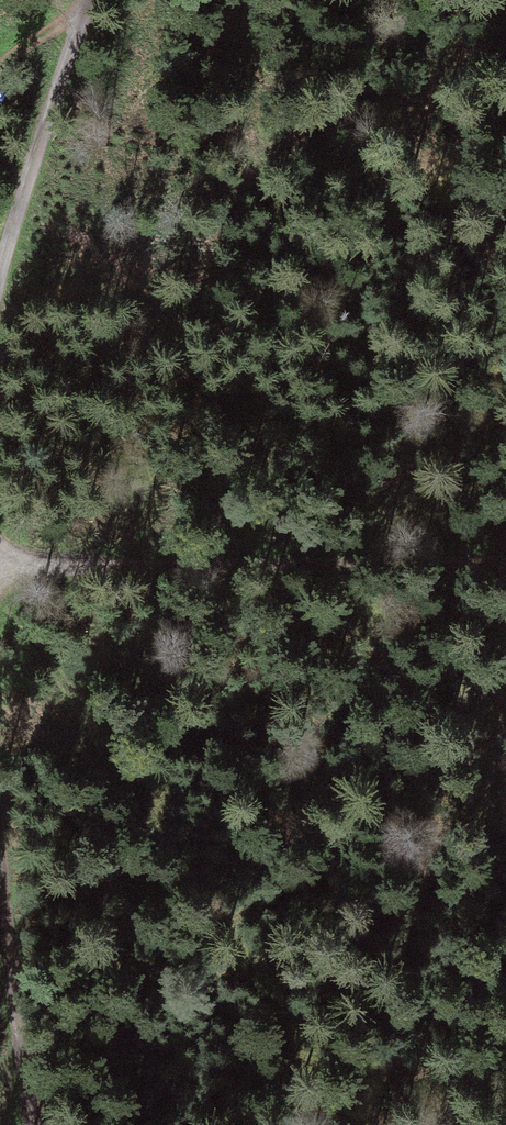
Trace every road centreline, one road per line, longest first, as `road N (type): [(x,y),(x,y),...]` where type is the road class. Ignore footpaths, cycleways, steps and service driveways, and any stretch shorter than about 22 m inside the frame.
road 1 (track): [(505,562),(0,564)]
road 2 (track): [(0,262),(91,0)]
road 3 (track): [(34,1124),(0,851)]

